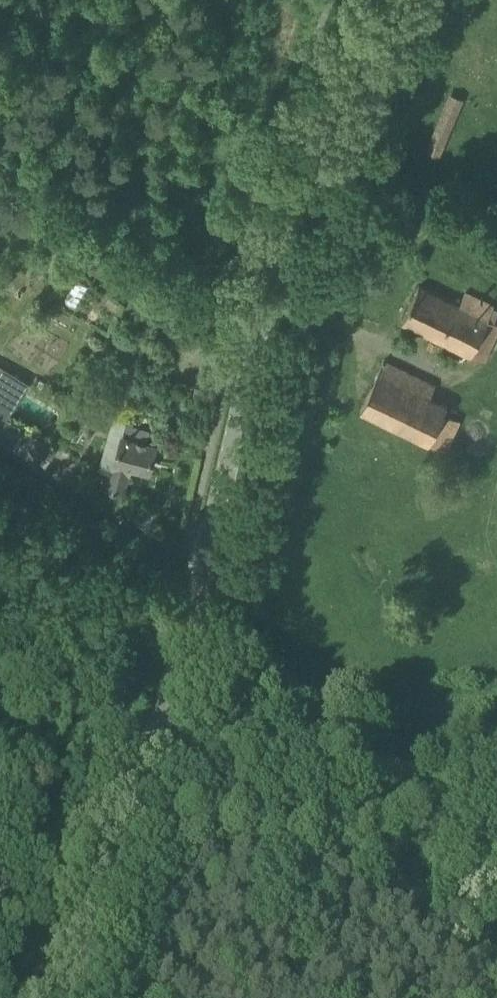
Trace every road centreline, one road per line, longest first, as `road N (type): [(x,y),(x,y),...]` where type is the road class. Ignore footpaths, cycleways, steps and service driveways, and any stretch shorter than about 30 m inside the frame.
road 1 (tertiary): [(111,997),(274,316),(337,111),(390,0)]
road 2 (track): [(169,773),(496,758)]

